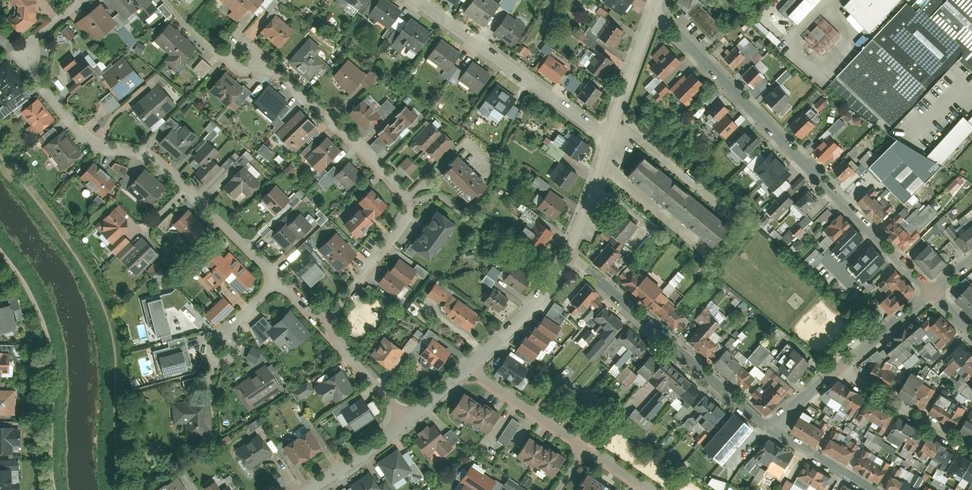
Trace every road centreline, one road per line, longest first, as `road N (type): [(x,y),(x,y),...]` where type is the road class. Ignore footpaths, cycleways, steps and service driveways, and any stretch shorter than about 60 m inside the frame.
road 1 (residential): [(281,281),(162,159),(88,144),(34,75),(36,38),(84,0)]
road 2 (residential): [(654,6),(933,293)]
road 3 (residential): [(241,48),(410,200),(408,226),(326,324)]
road 4 (residential): [(774,431),(569,251)]
road 5 (residential): [(608,137),(417,0)]
road 6 (residential): [(468,367),(529,308),(569,251)]
road 7 (residential): [(842,367),(971,447)]
road 8 (residential): [(468,367),(586,449)]
road 9 (residential): [(608,137),(654,6)]
road 10 (residential): [(408,420),(326,324)]
road 11 (residential): [(569,251),(608,137)]

